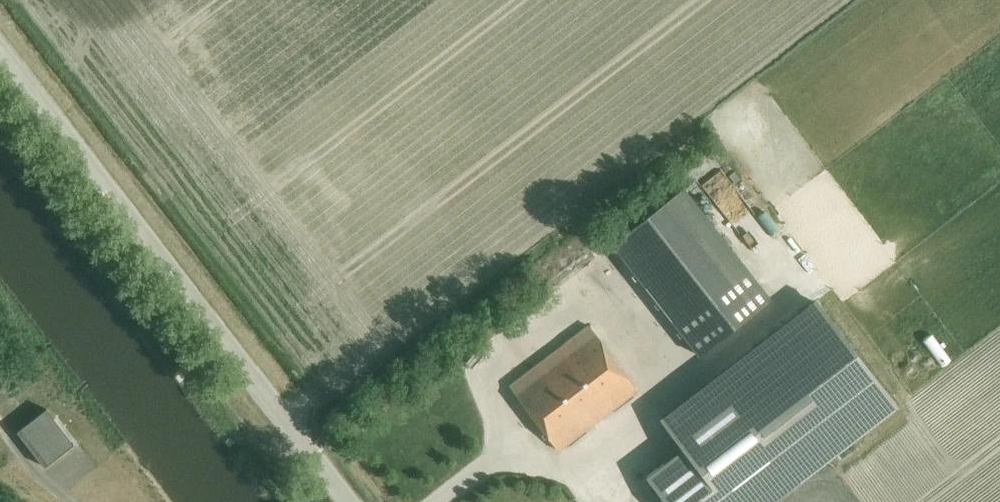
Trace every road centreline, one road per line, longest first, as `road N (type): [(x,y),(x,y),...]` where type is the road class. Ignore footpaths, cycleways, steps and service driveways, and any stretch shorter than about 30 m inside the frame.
road 1 (unclassified): [(348,501),(0,51)]

